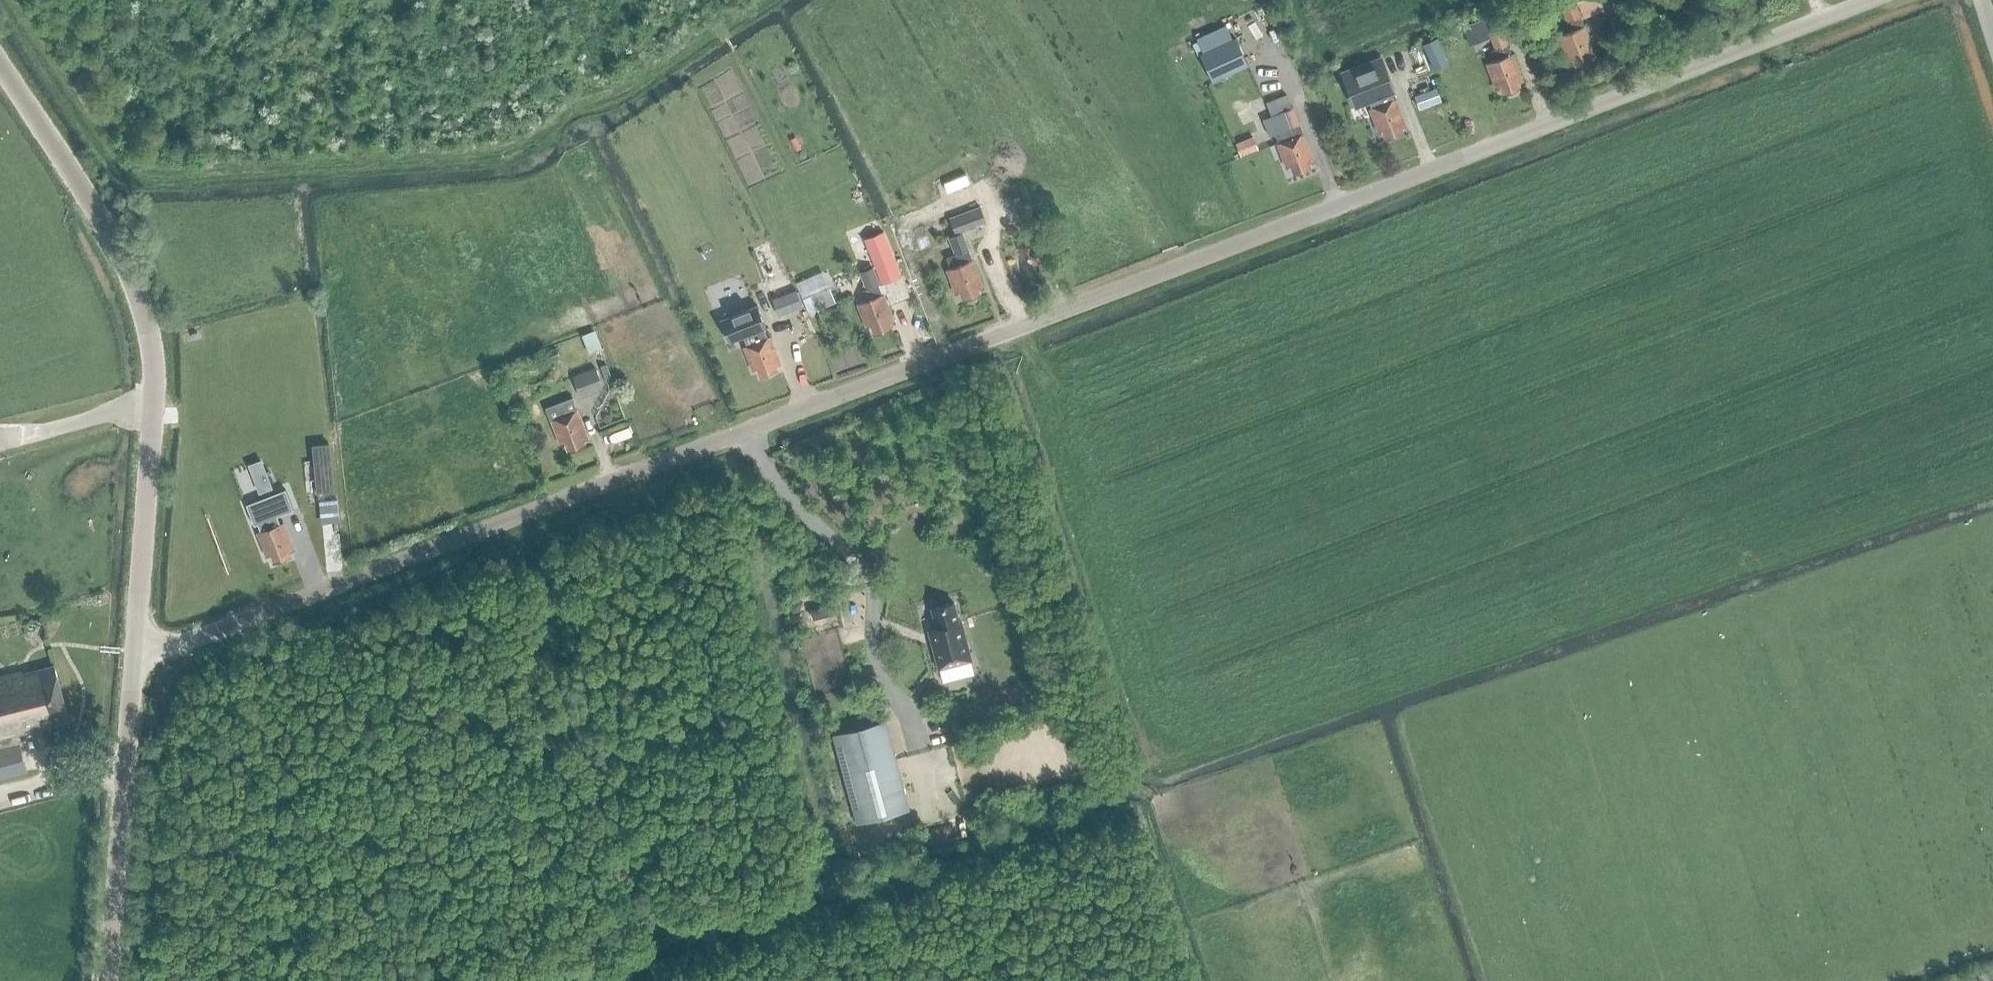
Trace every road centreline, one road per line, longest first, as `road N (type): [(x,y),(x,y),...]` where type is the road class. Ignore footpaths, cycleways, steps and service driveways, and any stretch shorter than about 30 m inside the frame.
road 1 (unclassified): [(142,654),(790,419),(1873,0)]
road 2 (unclassified): [(142,654),(160,368),(135,278),(0,68)]
road 3 (unclassified): [(112,980),(142,654)]

